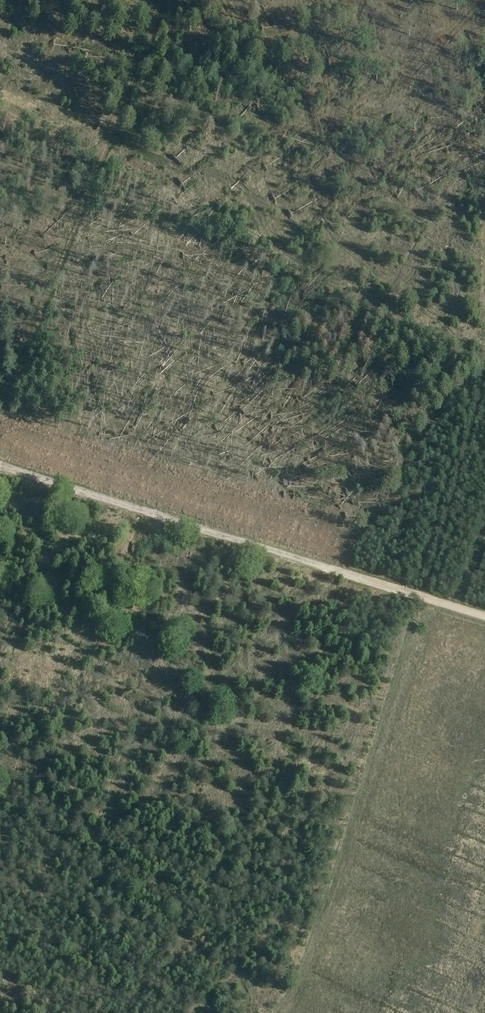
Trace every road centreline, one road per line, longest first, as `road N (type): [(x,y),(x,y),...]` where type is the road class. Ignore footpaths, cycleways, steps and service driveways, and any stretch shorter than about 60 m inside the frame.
road 1 (track): [(484,616),(0,466)]
road 2 (track): [(161,0),(0,414)]
road 3 (track): [(278,1012),(297,982),(425,597)]

